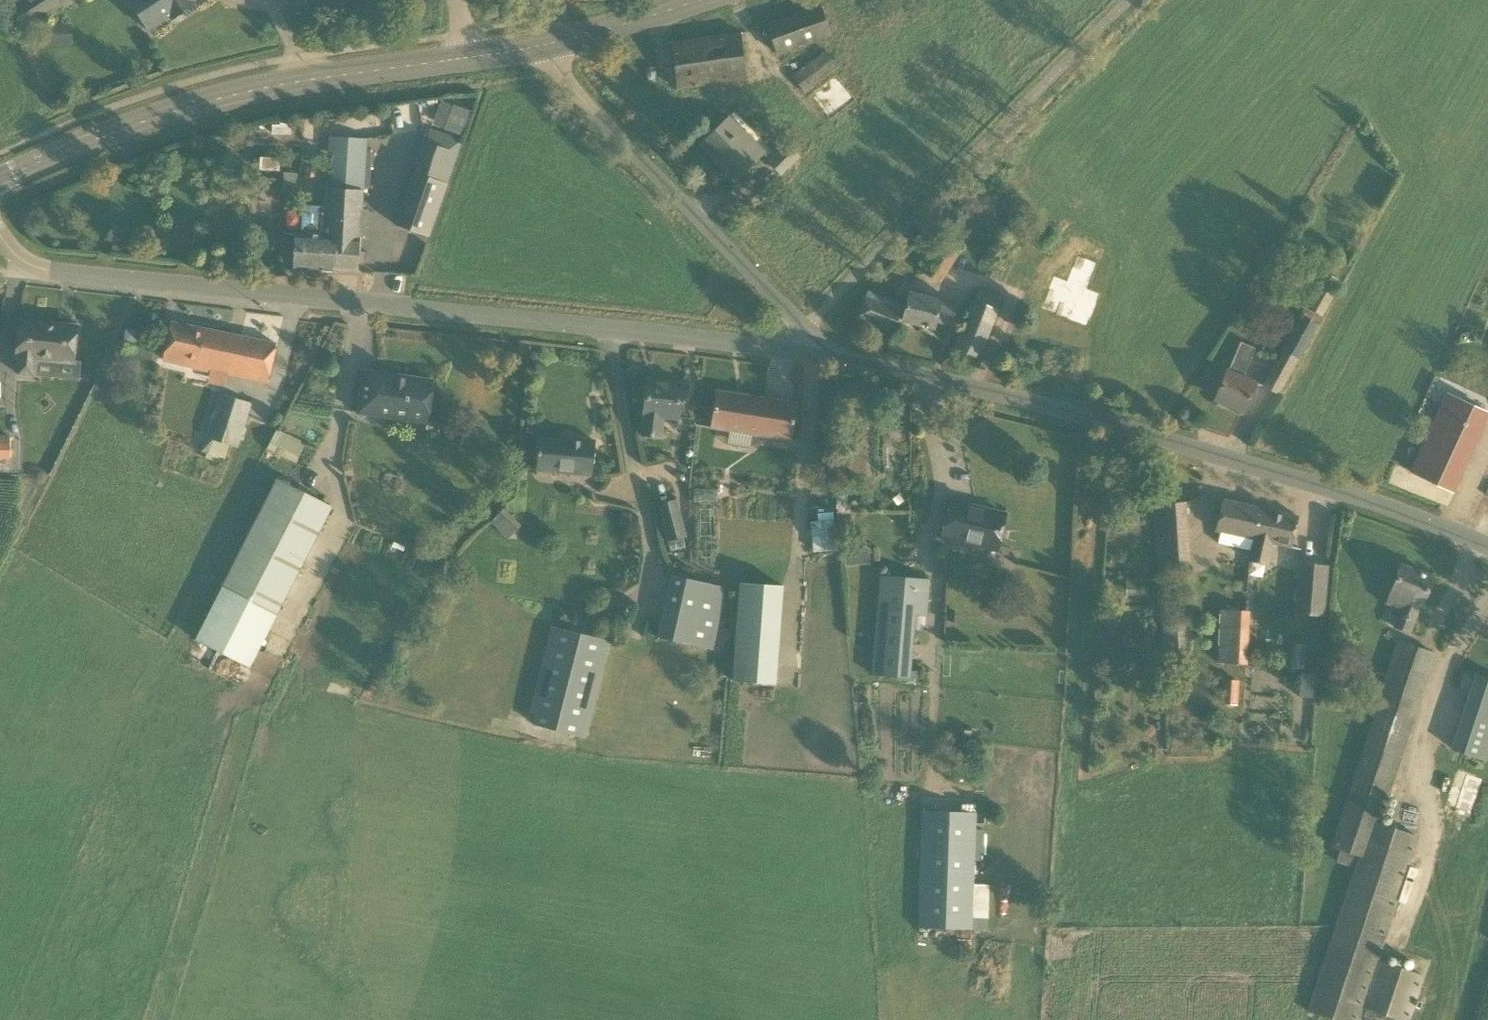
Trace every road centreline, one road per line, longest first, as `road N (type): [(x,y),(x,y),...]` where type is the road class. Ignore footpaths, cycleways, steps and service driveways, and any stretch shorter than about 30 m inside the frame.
road 1 (unclassified): [(813,352),(65,272),(20,255),(0,226)]
road 2 (unclassified): [(1487,547),(1345,493),(1056,408),(813,352)]
road 3 (tertiary): [(0,180),(221,99),(472,59)]
road 4 (unclassified): [(813,352),(805,328),(717,240),(556,47)]
road 5 (tertiary): [(556,47),(698,0)]

